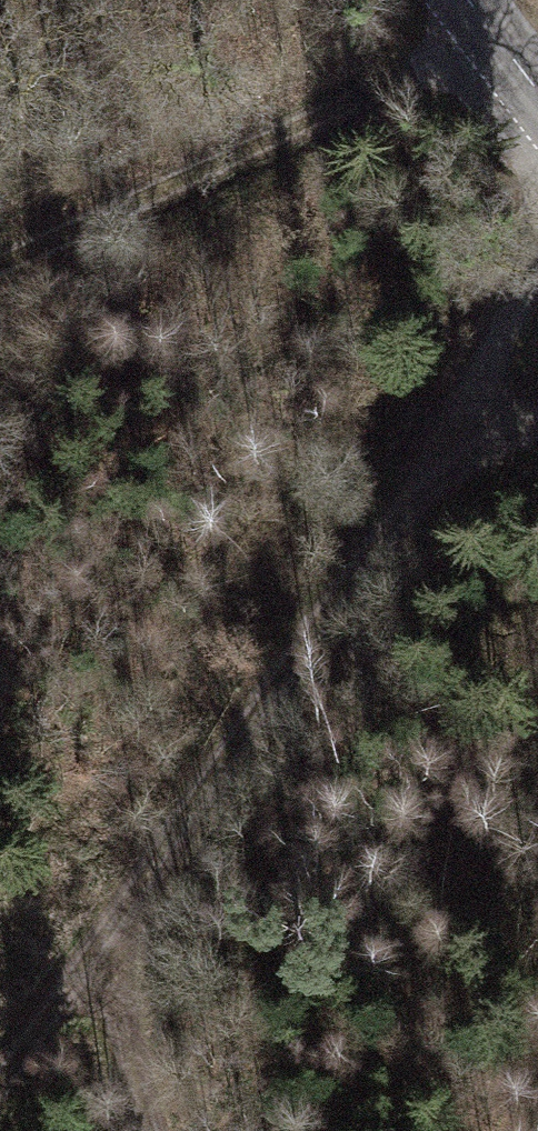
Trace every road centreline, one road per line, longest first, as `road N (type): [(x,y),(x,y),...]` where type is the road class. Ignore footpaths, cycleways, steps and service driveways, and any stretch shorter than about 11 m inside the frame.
road 1 (track): [(537,271),(464,429),(0,1082)]
road 2 (track): [(488,25),(432,62),(0,265)]
road 3 (track): [(133,1130),(104,943)]

